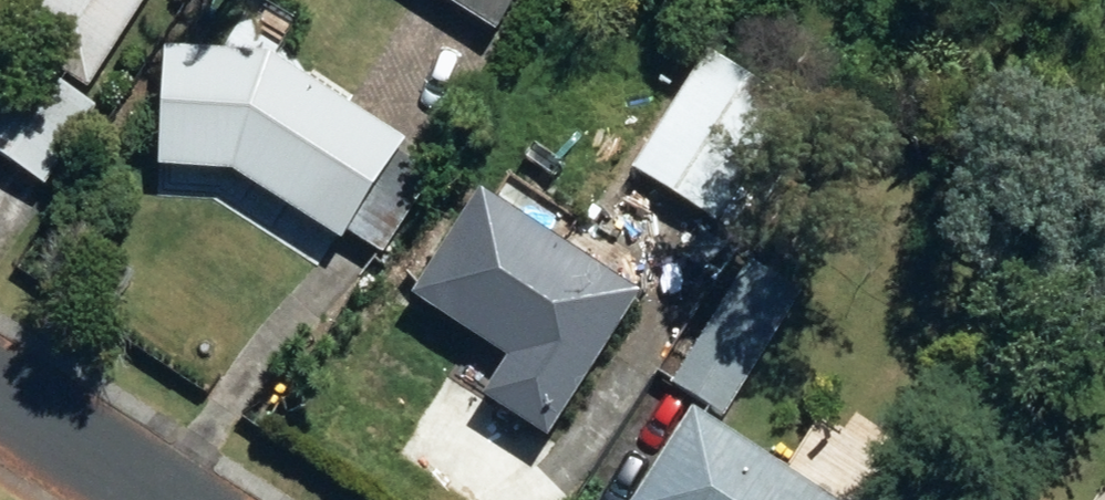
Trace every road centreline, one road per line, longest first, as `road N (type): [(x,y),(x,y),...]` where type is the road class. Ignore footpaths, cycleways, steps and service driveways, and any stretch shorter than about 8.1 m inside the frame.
road 1 (residential): [(153,499),(0,402)]

